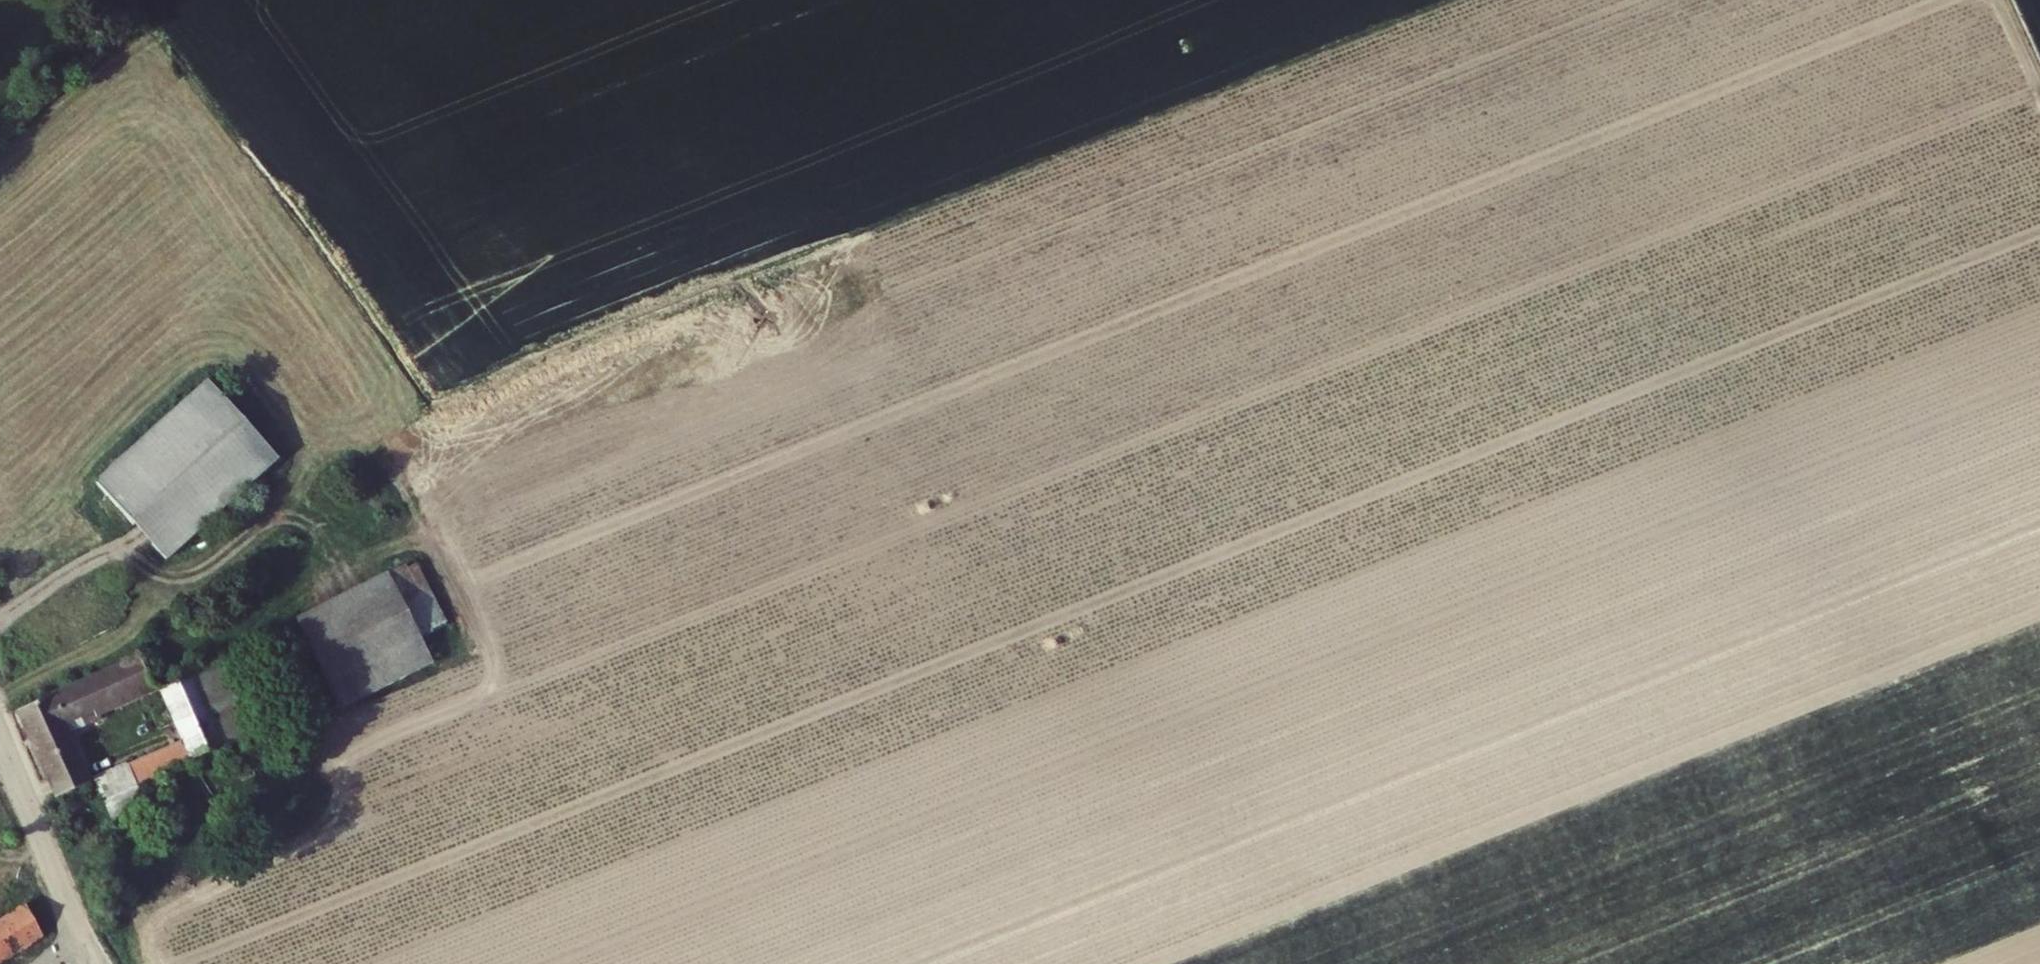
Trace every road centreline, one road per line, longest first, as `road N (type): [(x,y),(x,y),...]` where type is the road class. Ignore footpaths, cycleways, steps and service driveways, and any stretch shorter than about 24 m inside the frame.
road 1 (residential): [(87,938),(0,738)]

